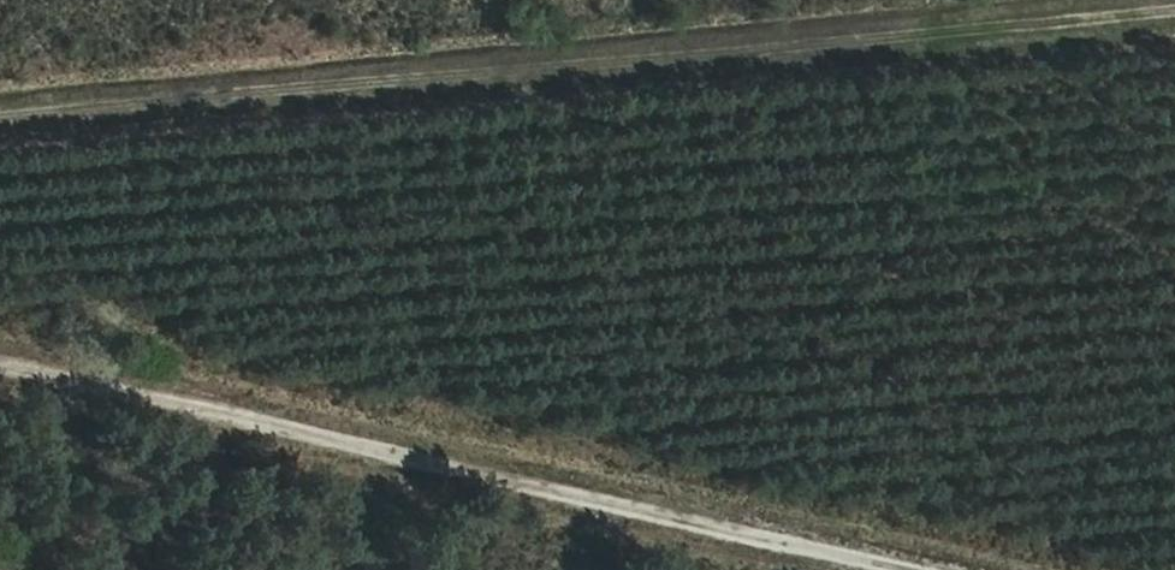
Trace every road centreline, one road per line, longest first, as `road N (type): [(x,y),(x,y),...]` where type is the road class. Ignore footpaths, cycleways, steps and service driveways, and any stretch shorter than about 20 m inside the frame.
road 1 (track): [(1174,12),(349,78),(0,117)]
road 2 (track): [(0,362),(899,569)]

